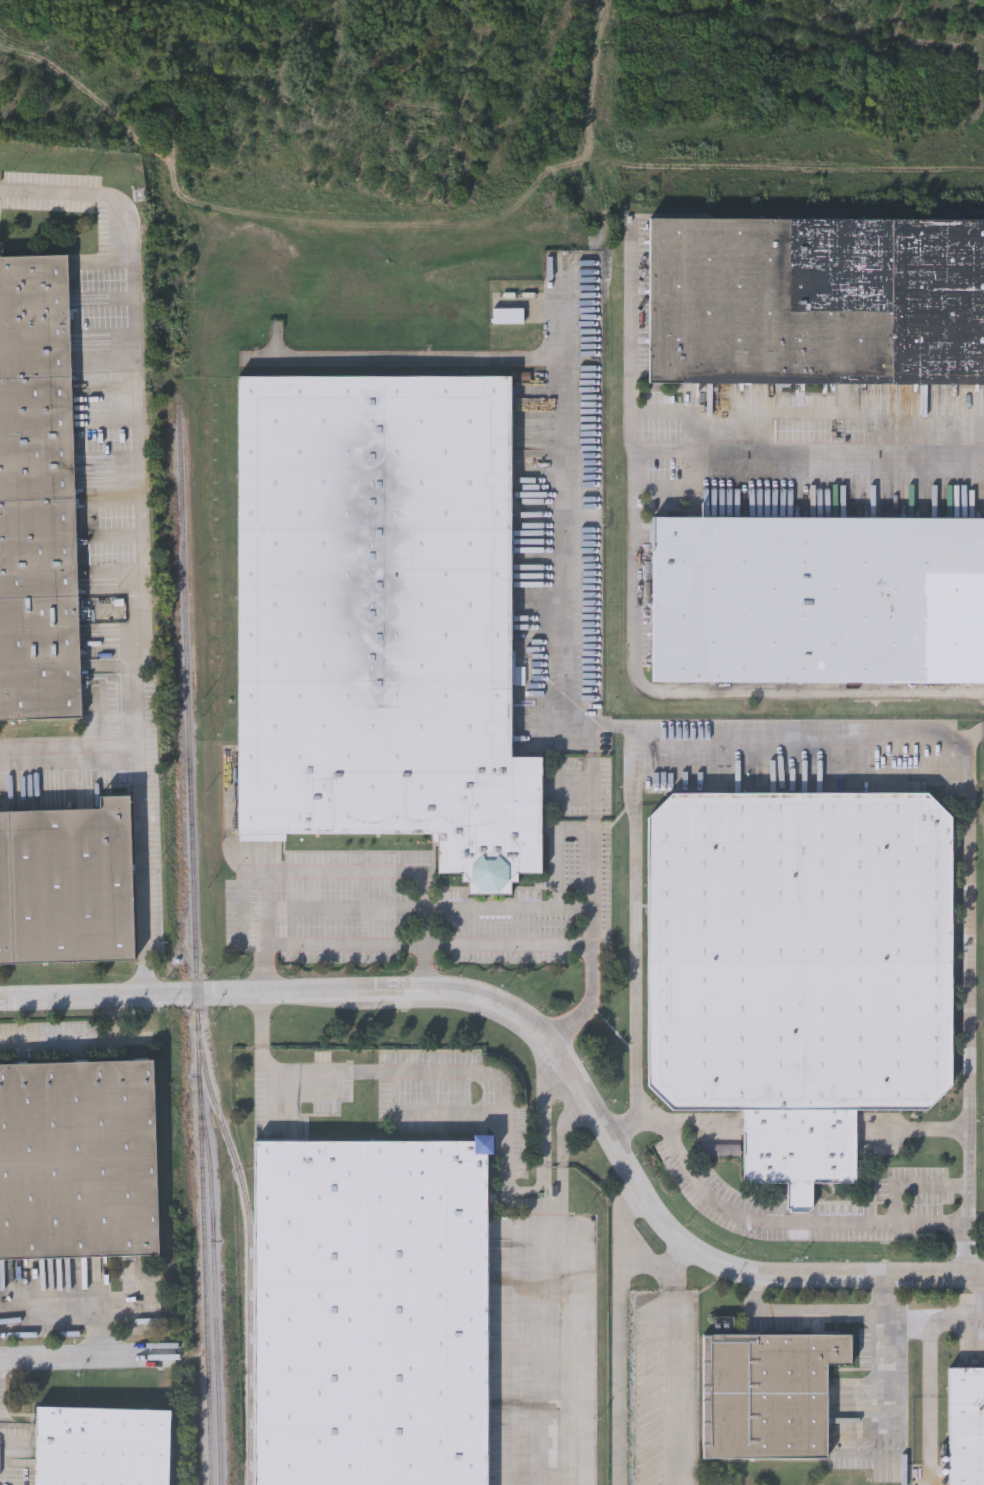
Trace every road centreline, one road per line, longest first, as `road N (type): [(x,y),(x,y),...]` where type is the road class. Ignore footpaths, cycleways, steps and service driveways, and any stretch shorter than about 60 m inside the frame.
road 1 (tertiary): [(0,1000),(423,993),(499,1005),(560,1052),(660,1218),(700,1256),(744,1275),(983,1279)]
road 2 (tertiary): [(0,1359),(187,1355)]

